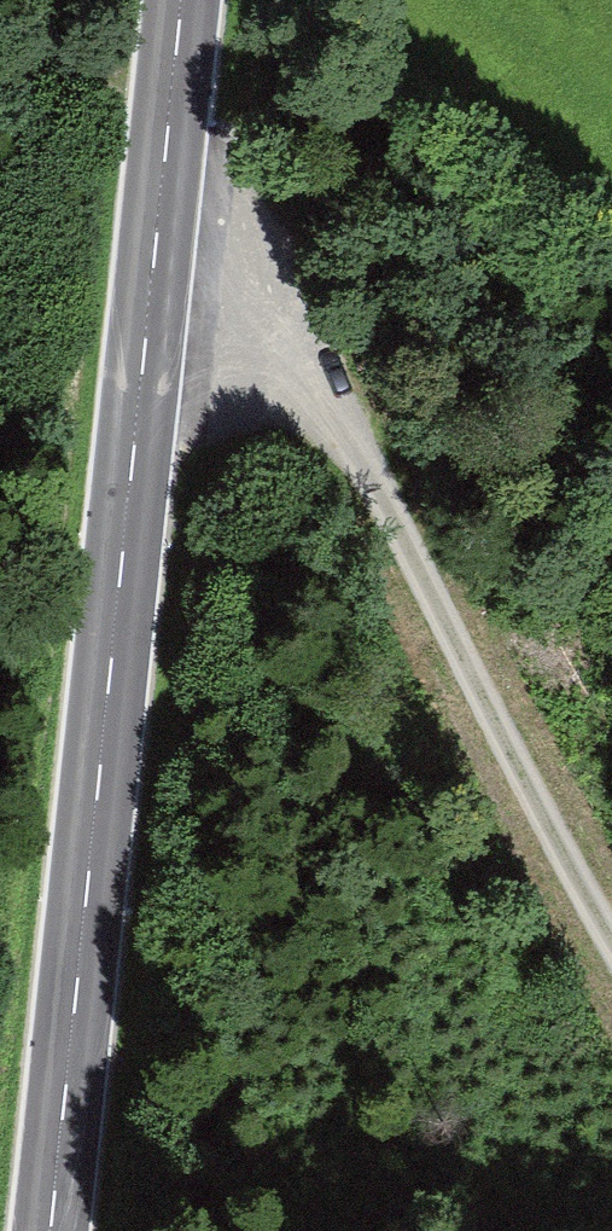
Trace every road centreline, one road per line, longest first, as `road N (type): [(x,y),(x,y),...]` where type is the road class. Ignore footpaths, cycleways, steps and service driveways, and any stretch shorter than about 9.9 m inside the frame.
road 1 (secondary): [(190,0),(59,1230)]
road 2 (track): [(611,918),(337,432),(158,296)]

